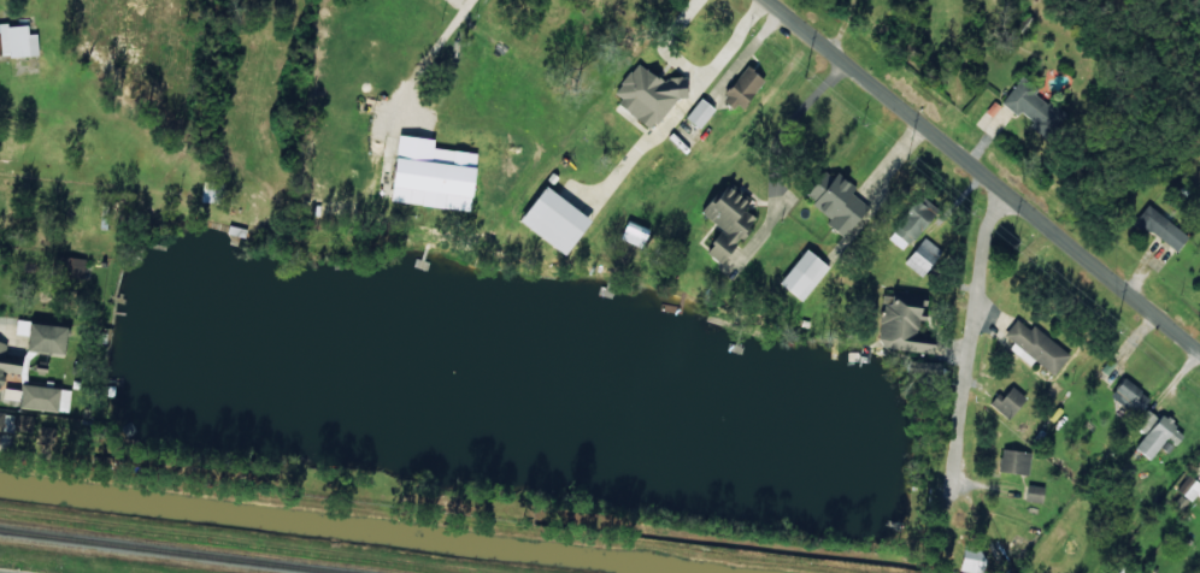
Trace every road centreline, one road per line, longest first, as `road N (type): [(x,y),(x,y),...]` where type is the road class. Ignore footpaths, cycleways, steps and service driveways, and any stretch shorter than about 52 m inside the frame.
road 1 (tertiary): [(1199,348),(772,0)]
road 2 (residential): [(989,175),(975,223),(940,506)]
road 3 (residential): [(712,0),(571,272)]

